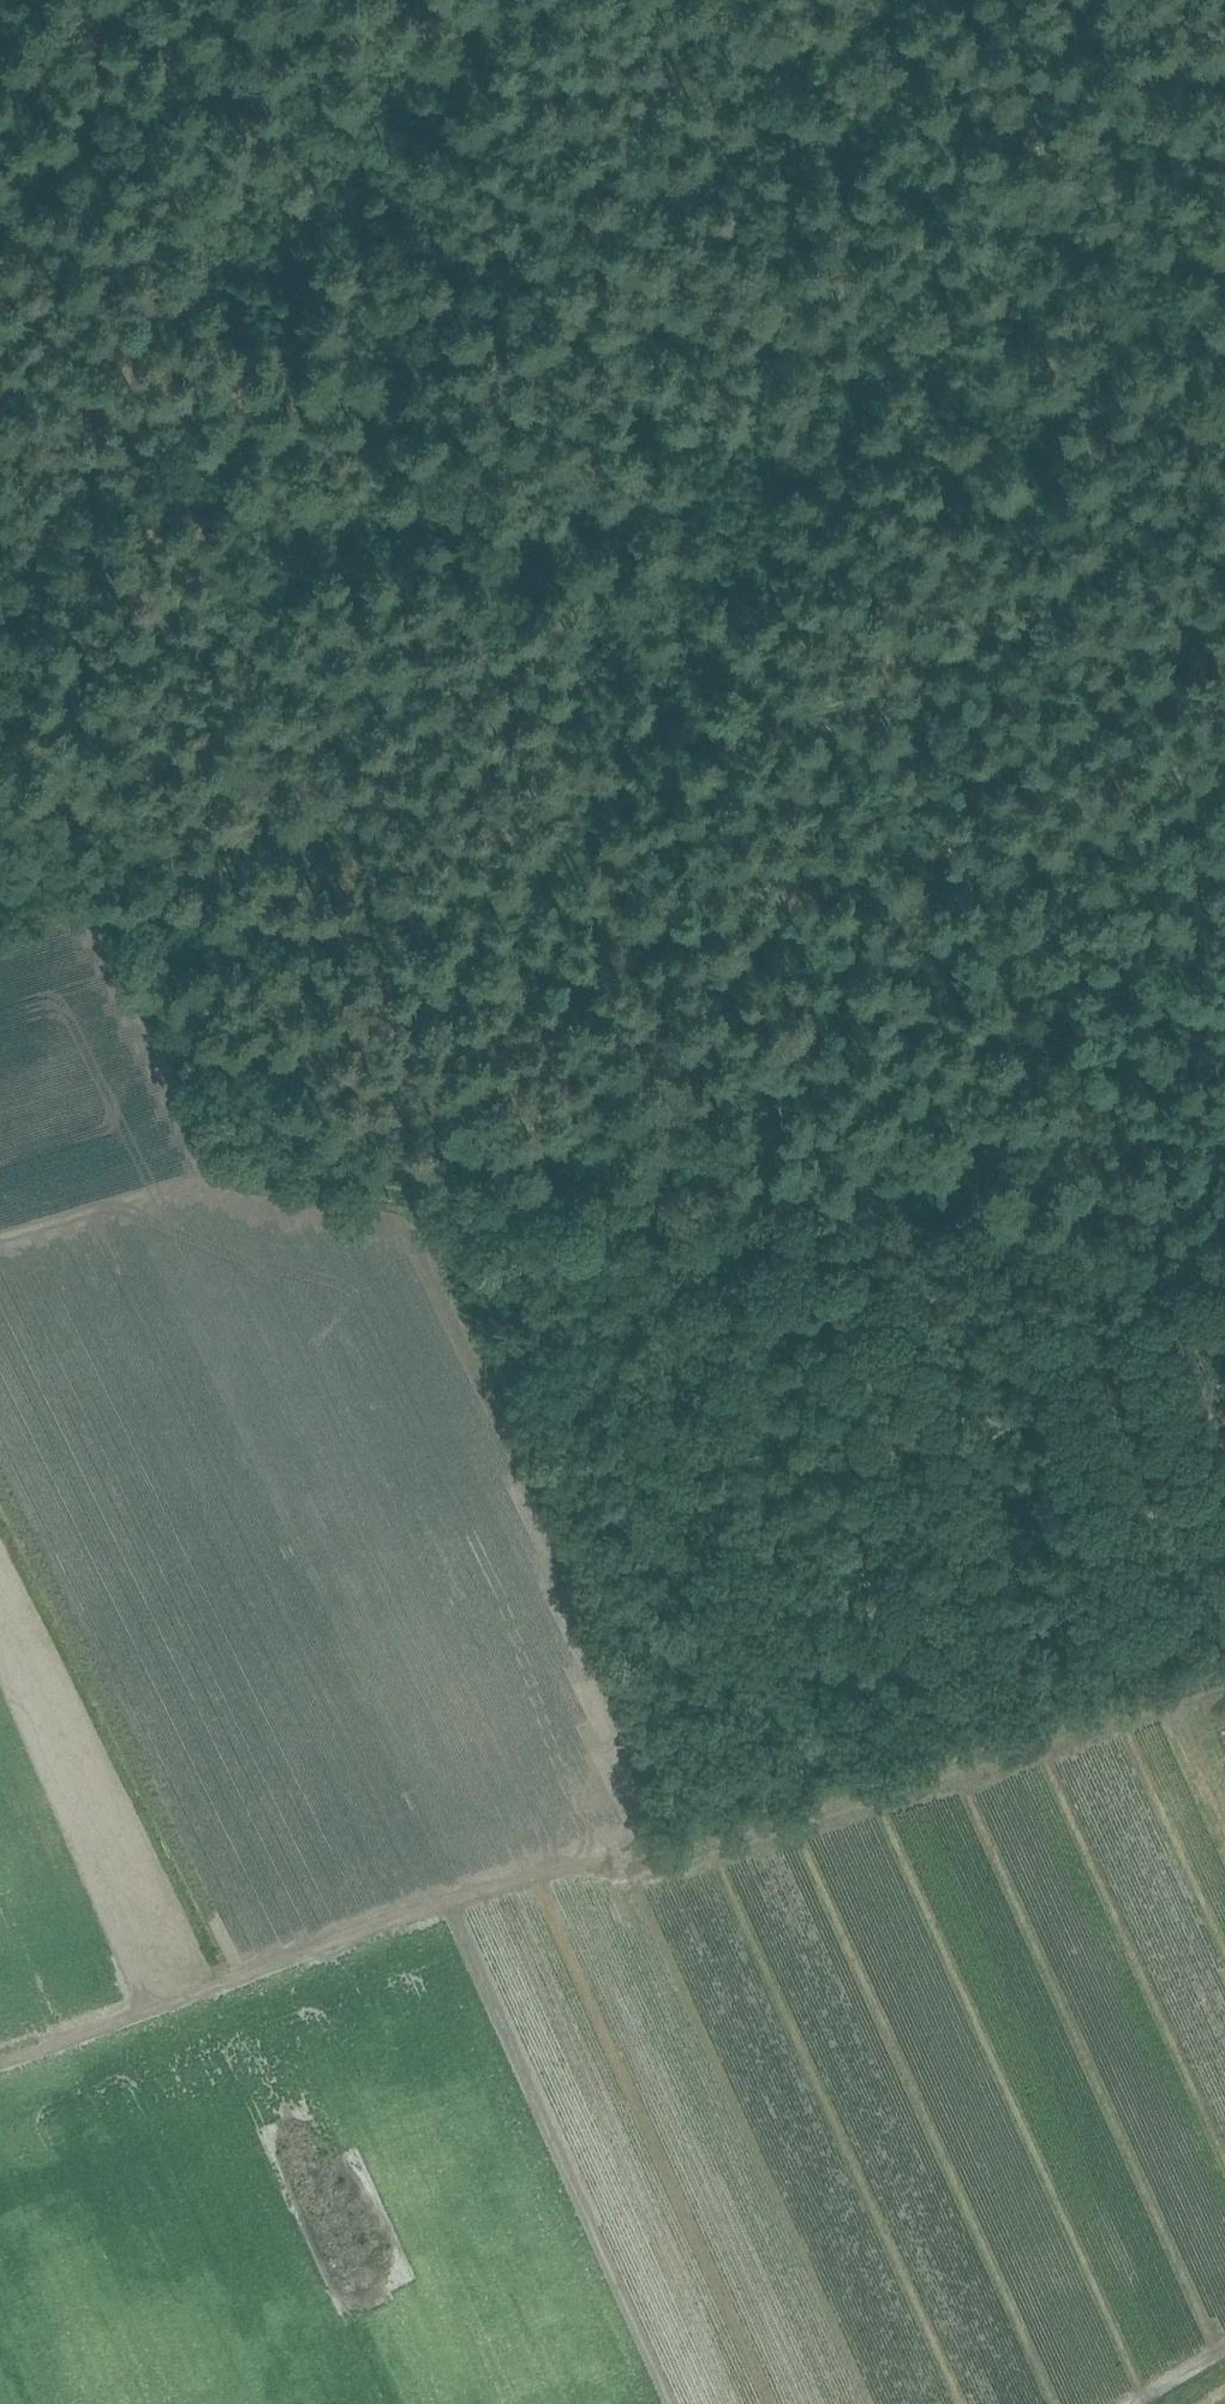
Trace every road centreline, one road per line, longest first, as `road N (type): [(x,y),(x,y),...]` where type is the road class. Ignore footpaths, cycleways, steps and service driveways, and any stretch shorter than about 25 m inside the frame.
road 1 (track): [(640,1842),(0,2064)]

